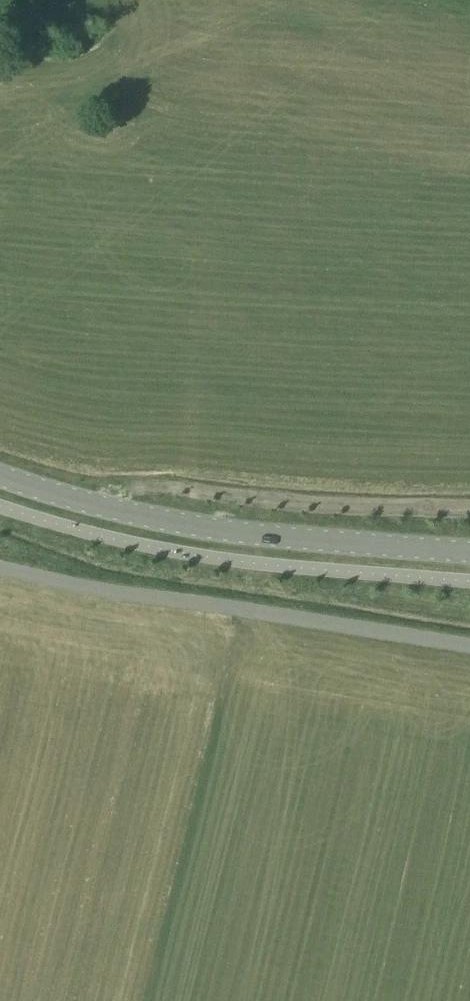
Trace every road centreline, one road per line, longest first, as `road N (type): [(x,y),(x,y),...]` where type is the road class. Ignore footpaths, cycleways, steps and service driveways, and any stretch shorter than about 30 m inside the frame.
road 1 (secondary): [(469,553),(222,529),(131,514),(0,473)]
road 2 (unclassified): [(0,566),(469,647)]

